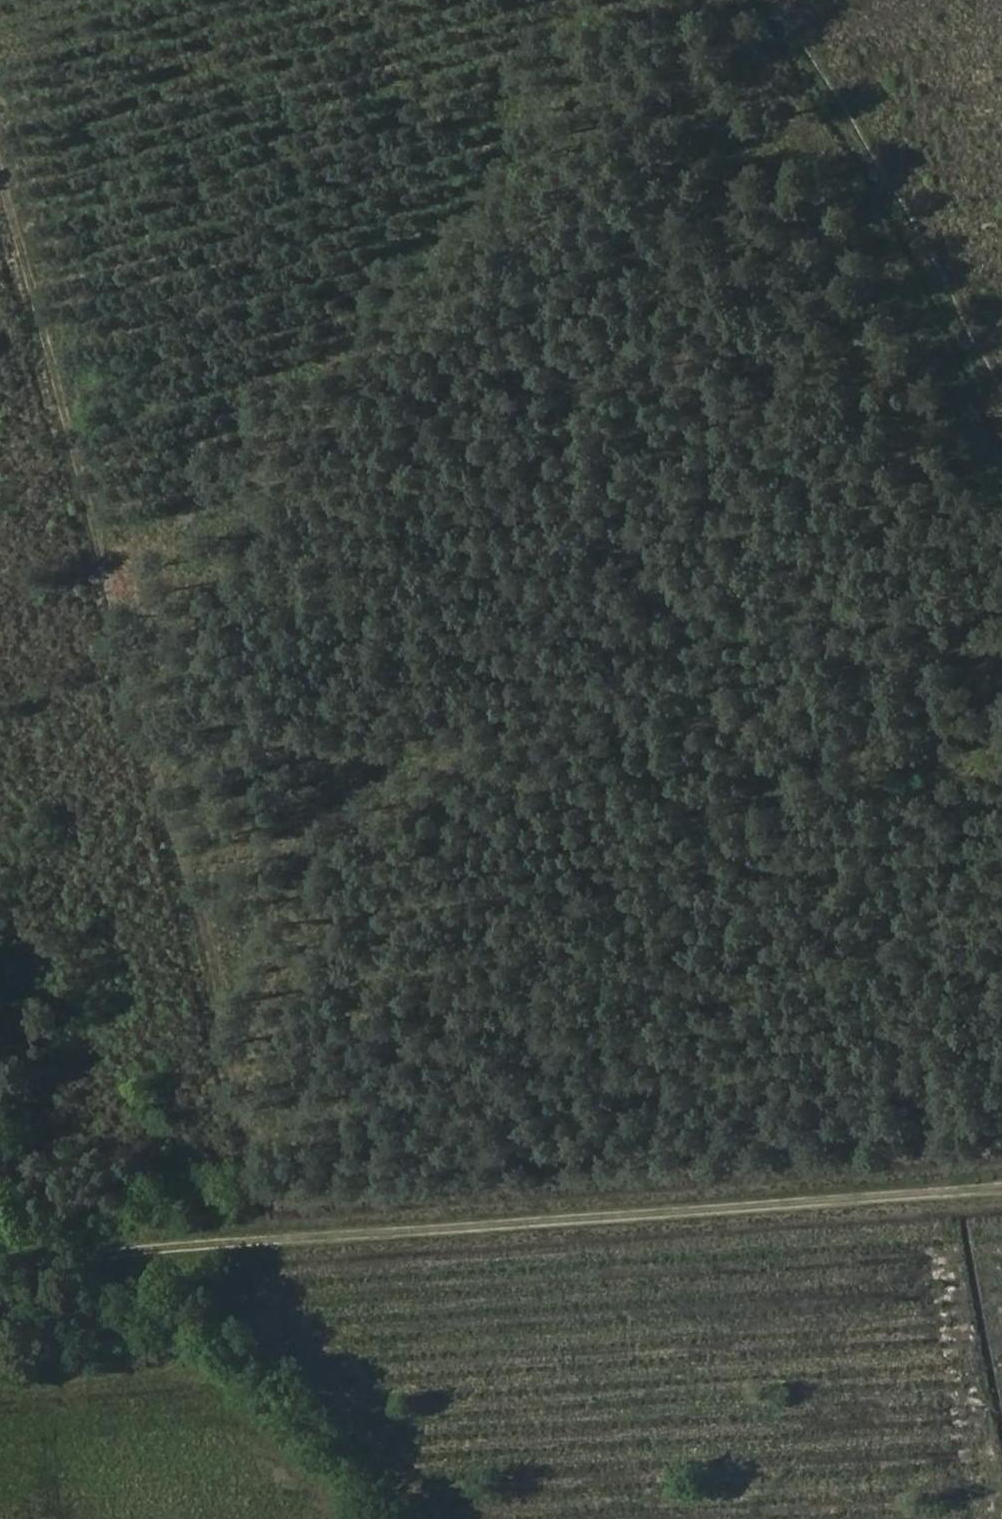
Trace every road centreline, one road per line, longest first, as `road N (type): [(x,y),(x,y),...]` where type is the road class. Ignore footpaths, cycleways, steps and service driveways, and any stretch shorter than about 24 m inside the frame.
road 1 (track): [(0,1259),(1001,1187)]

